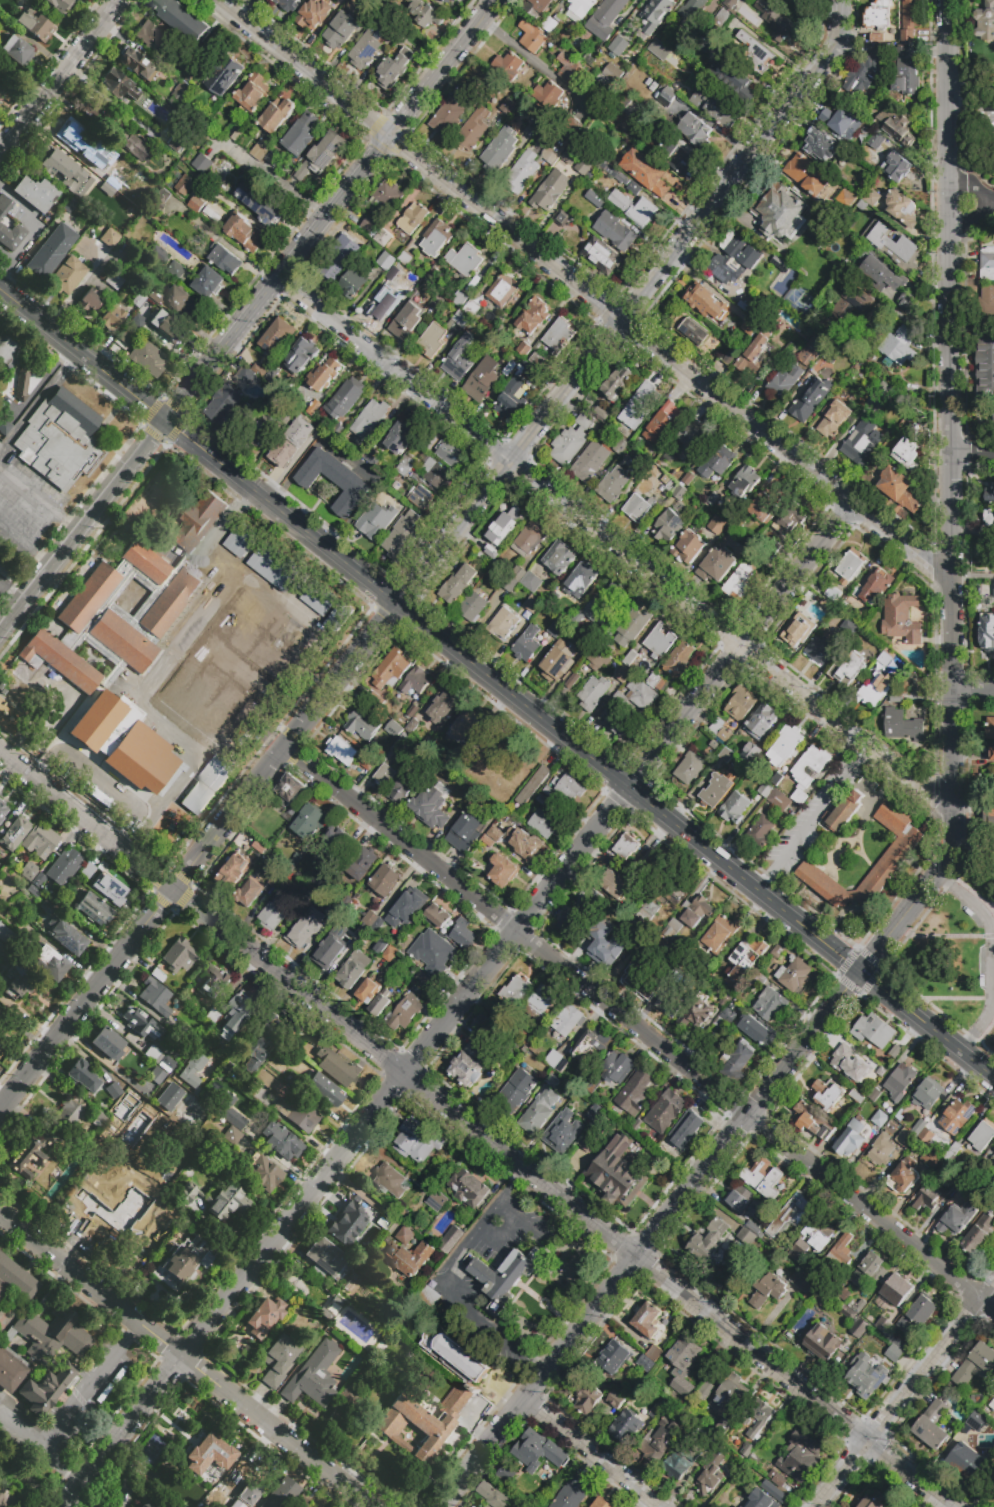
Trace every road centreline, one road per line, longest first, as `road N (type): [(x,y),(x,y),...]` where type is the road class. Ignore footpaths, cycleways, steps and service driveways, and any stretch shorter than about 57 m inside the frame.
road 1 (residential): [(0,1109),(829,57),(838,0)]
road 2 (residential): [(863,970),(952,844),(946,0)]
road 3 (residential): [(171,888),(950,1506)]
road 4 (secondary): [(0,288),(760,888)]
road 5 (residential): [(217,0),(952,577)]
road 6 (residential): [(64,1506),(631,786)]
road 7 (residential): [(285,748),(993,1314)]
road 8 (residential): [(277,280),(514,457),(952,815)]
road 9 (residential): [(0,634),(492,0)]
road 10 (residential): [(831,1009),(437,1506)]
road 11 (residential): [(0,1214),(367,1506)]
road 12 (residential): [(856,504),(631,786)]
road 13 (residential): [(817,1506),(993,1281)]
road 14 (residential): [(0,754),(171,888)]
road 15 (residential): [(523,1399),(658,1506)]
road 16 (tertiary): [(8,136),(113,3)]
road 17 (secondary): [(863,970),(993,1074)]
road 18 (secondary): [(760,888),(863,970)]

